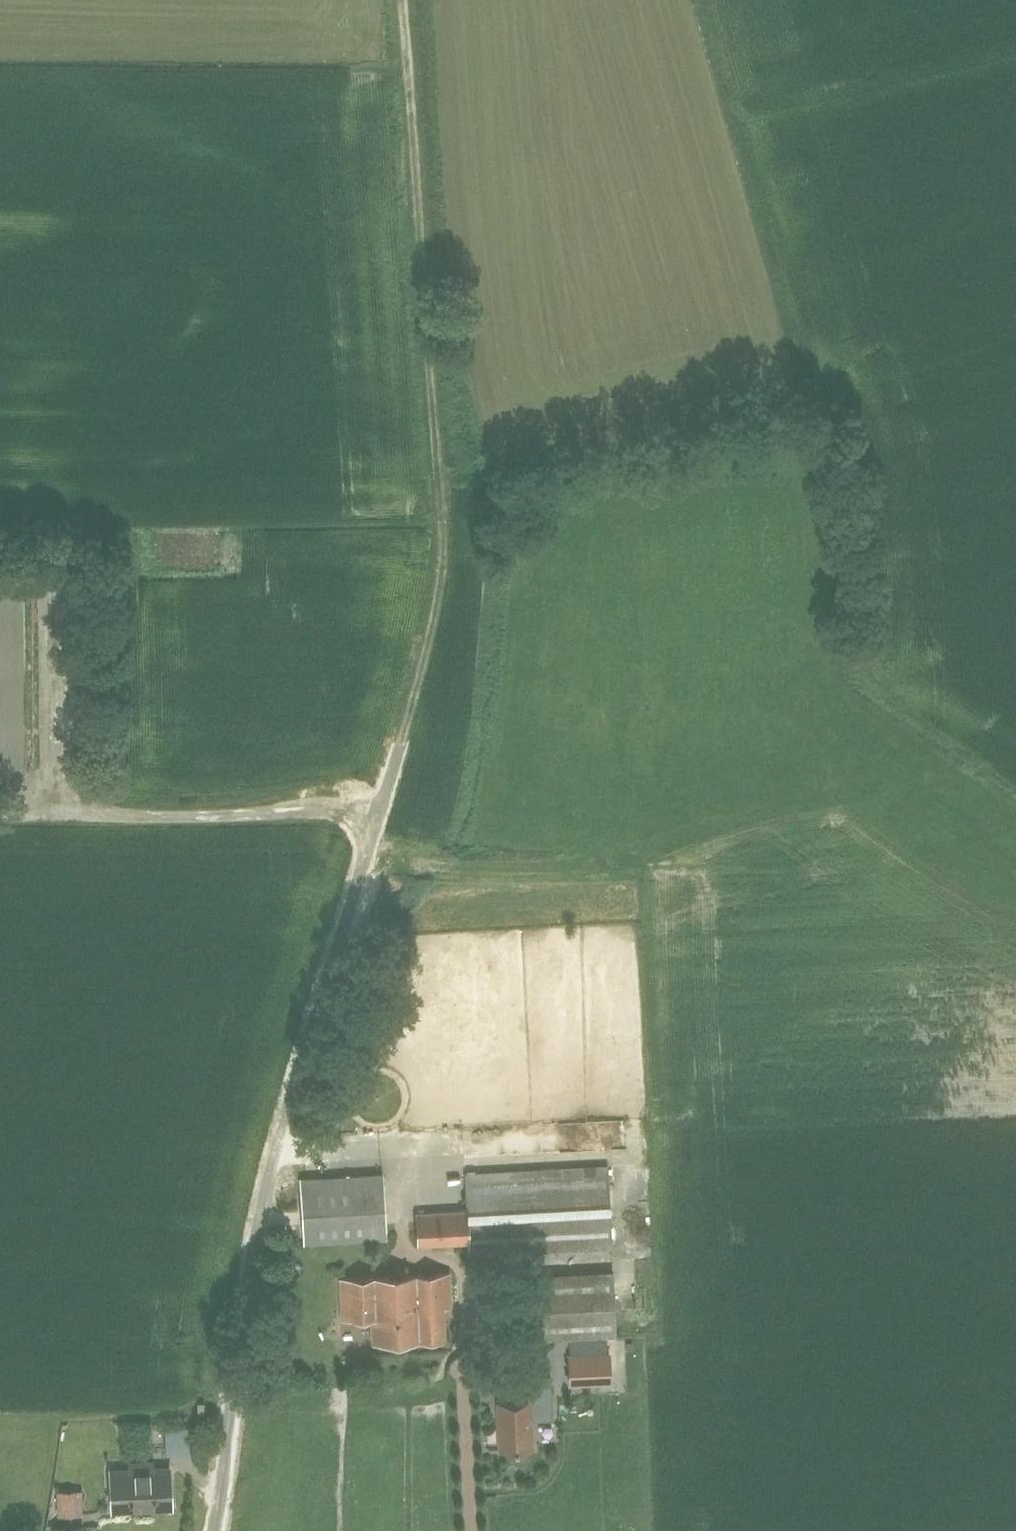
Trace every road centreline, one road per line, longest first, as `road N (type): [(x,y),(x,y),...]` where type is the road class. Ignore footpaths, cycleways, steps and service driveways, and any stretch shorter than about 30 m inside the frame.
road 1 (track): [(400,0),(446,542),(427,648),(380,801)]
road 2 (unclassified): [(213,1530),(259,1210),(380,801)]

